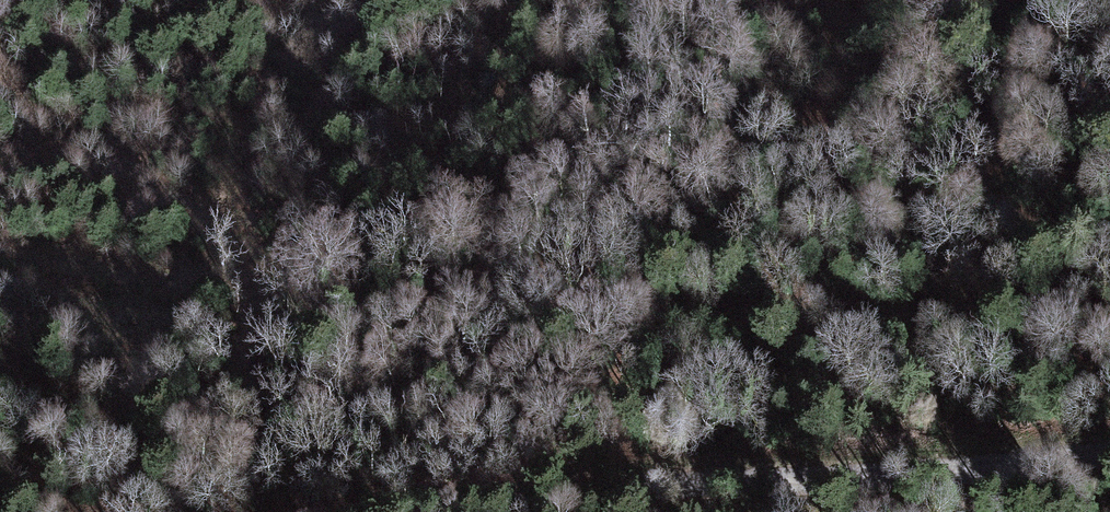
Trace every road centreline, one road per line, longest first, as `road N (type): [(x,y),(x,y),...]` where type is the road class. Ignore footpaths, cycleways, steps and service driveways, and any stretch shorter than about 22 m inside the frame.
road 1 (track): [(0,250),(160,286),(297,298),(1109,320)]
road 2 (tertiary): [(1109,449),(932,471),(622,485),(444,511)]

